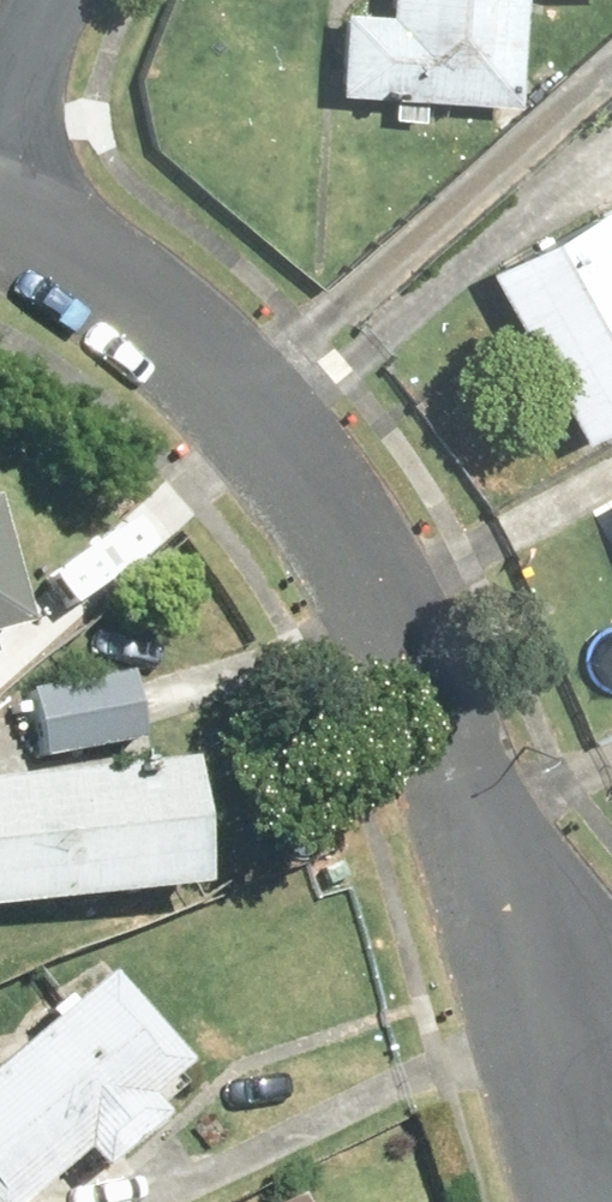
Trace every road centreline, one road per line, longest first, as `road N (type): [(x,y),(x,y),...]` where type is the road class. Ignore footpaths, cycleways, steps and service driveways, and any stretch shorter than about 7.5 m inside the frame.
road 1 (residential): [(0,206),(143,297),(326,502),(611,1058)]
road 2 (residential): [(59,0),(0,169)]

